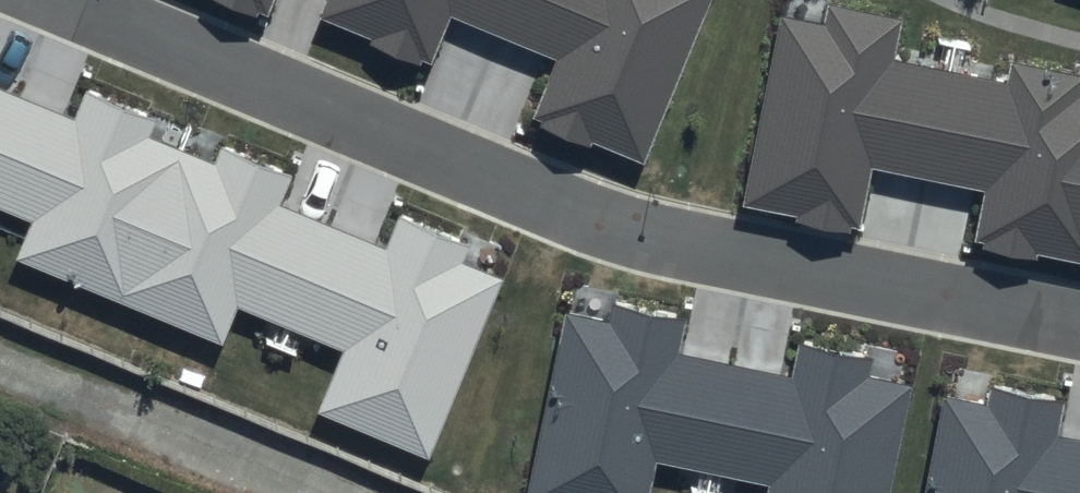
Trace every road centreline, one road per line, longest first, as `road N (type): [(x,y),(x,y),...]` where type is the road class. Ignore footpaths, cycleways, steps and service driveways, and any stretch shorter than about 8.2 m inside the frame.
road 1 (residential): [(40,0),(589,231),(715,270),(1079,338)]
road 2 (track): [(378,492),(0,338)]

